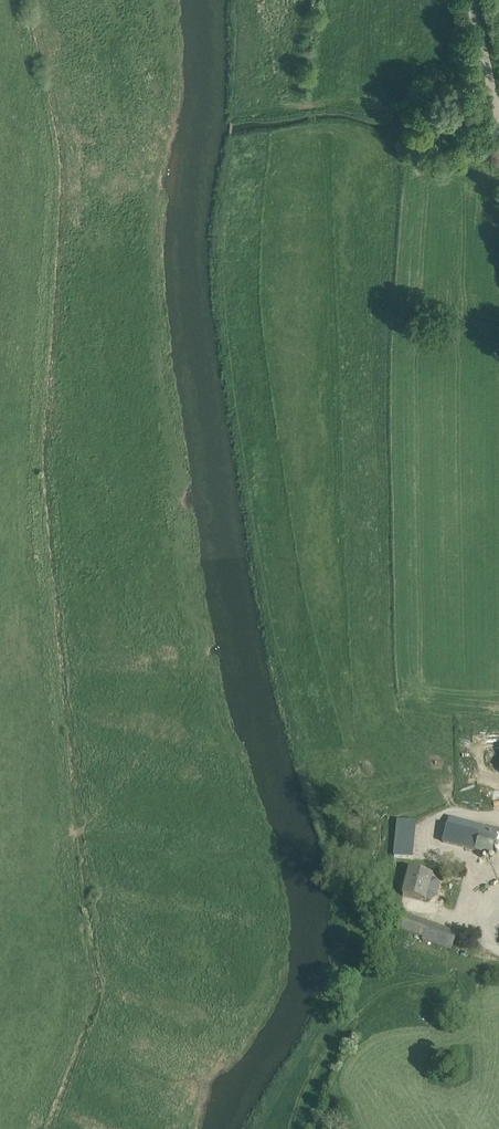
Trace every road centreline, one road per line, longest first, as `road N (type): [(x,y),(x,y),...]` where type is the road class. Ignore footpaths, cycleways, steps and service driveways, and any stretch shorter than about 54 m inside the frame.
road 1 (track): [(485,57),(339,106),(234,119)]

